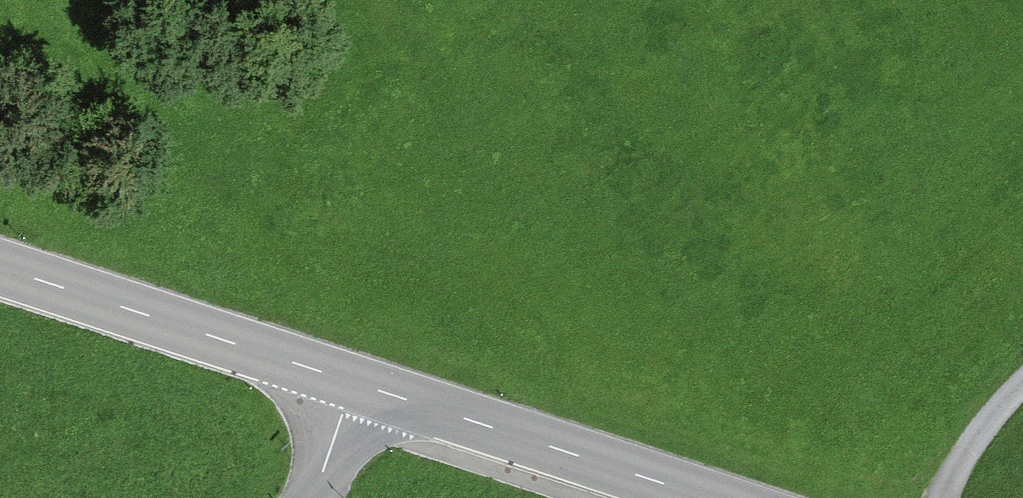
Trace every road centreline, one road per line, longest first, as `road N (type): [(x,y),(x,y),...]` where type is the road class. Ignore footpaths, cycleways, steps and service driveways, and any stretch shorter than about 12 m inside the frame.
road 1 (tertiary): [(354,383),(0,268)]
road 2 (tertiary): [(708,497),(354,383)]
road 3 (track): [(1022,394),(955,468),(942,497)]
road 4 (unclassified): [(311,497),(354,383)]

